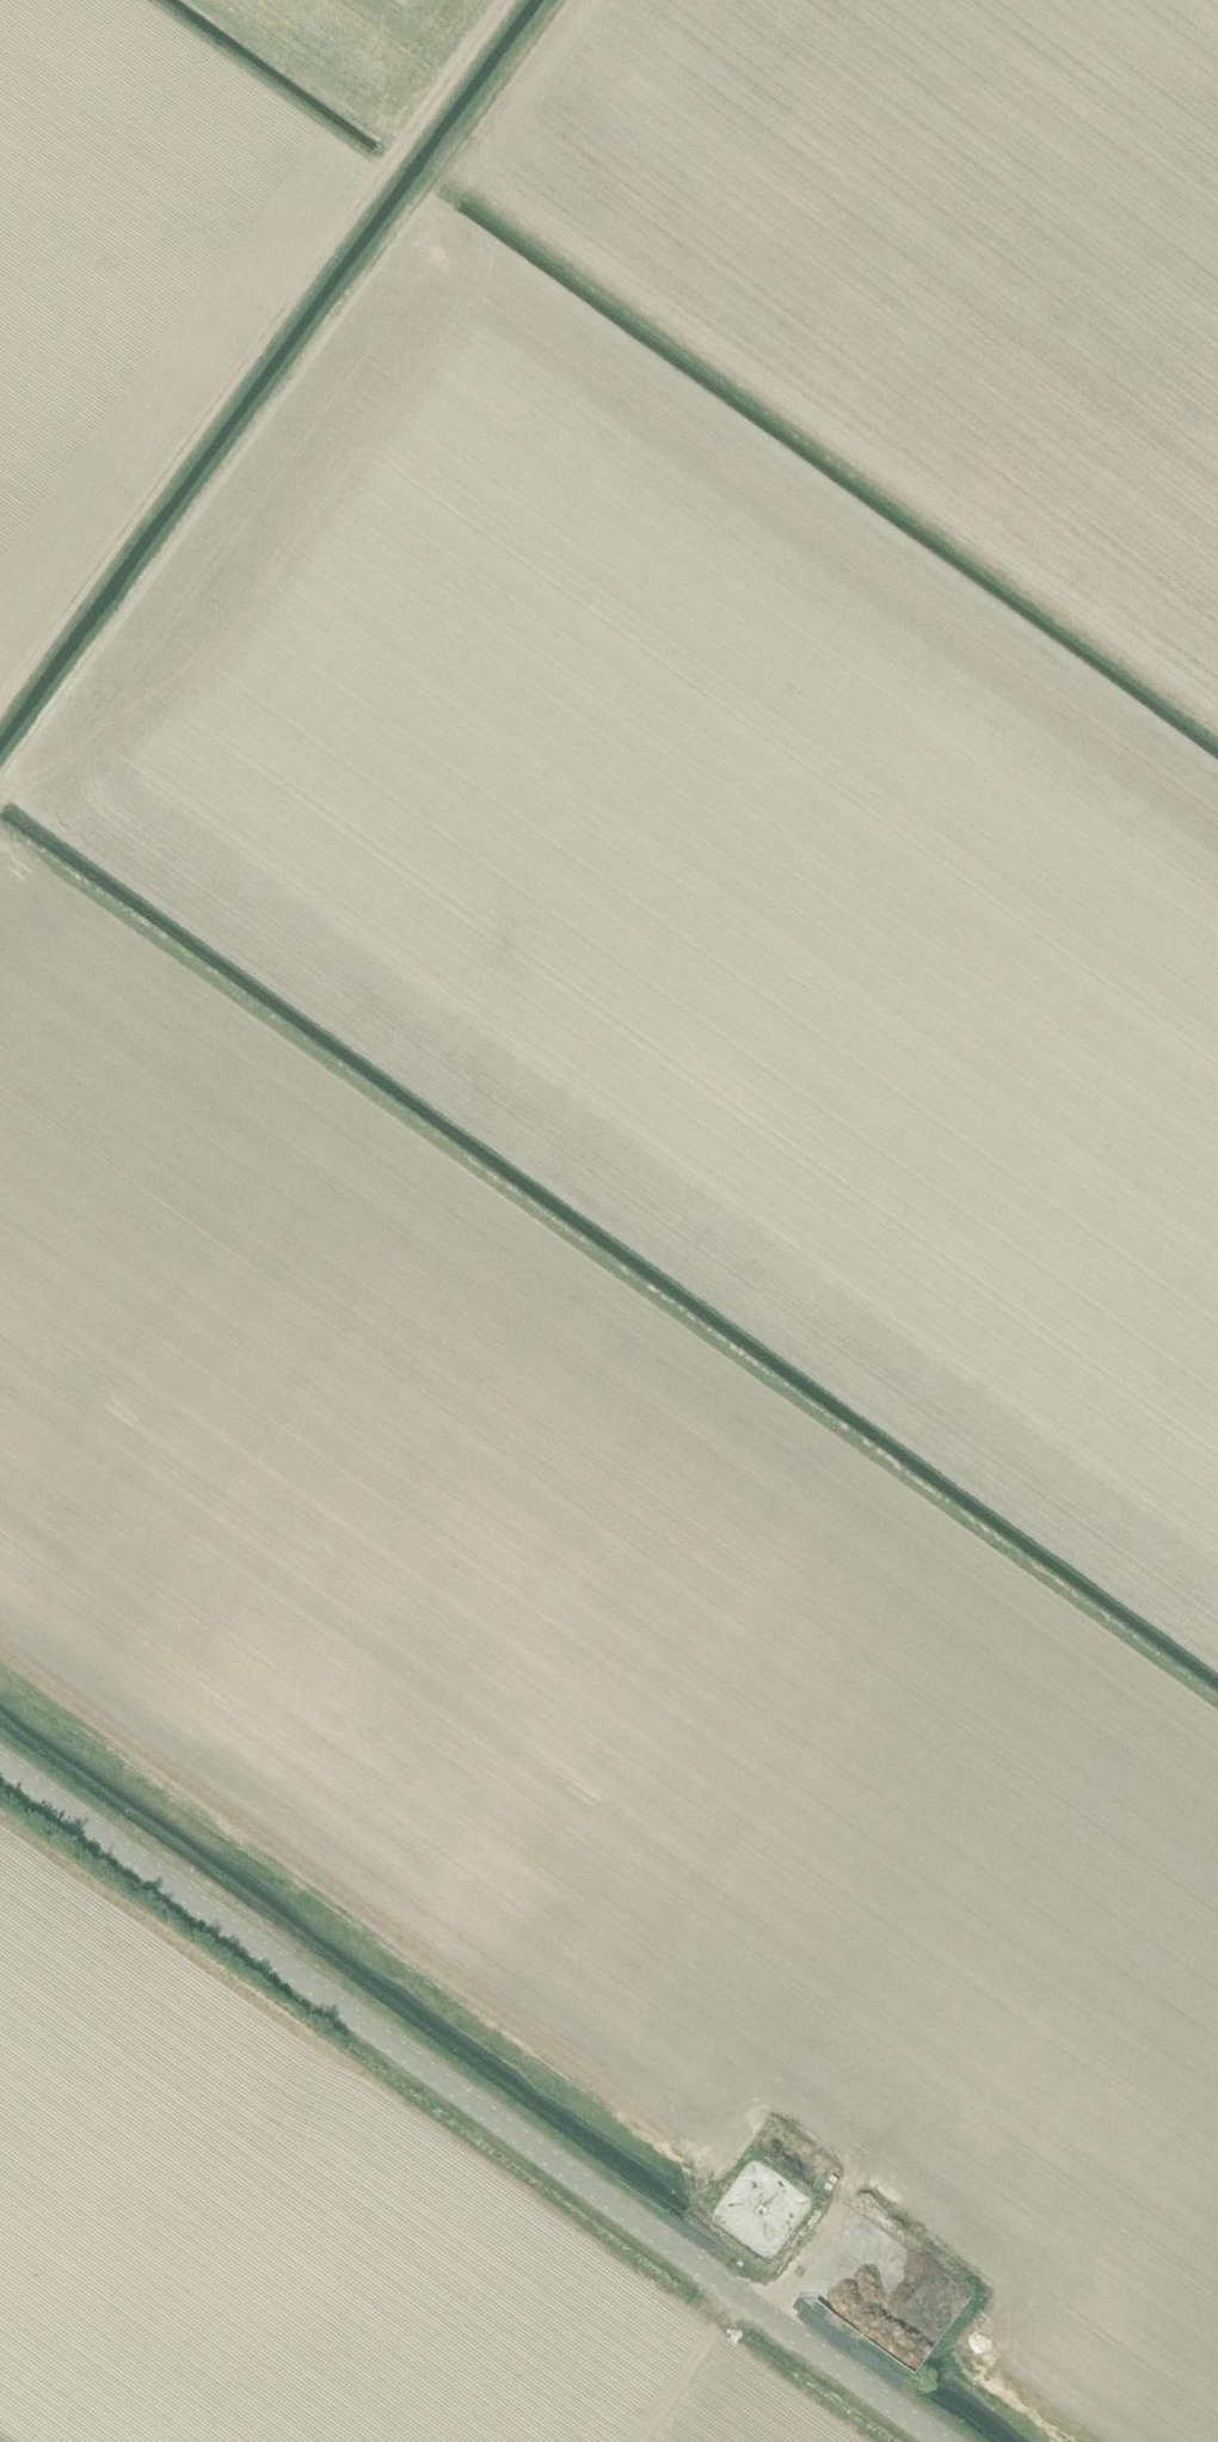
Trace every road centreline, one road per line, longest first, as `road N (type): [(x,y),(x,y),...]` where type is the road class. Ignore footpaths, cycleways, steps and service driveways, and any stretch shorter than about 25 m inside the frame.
road 1 (unclassified): [(943,2441),(0,1762)]

